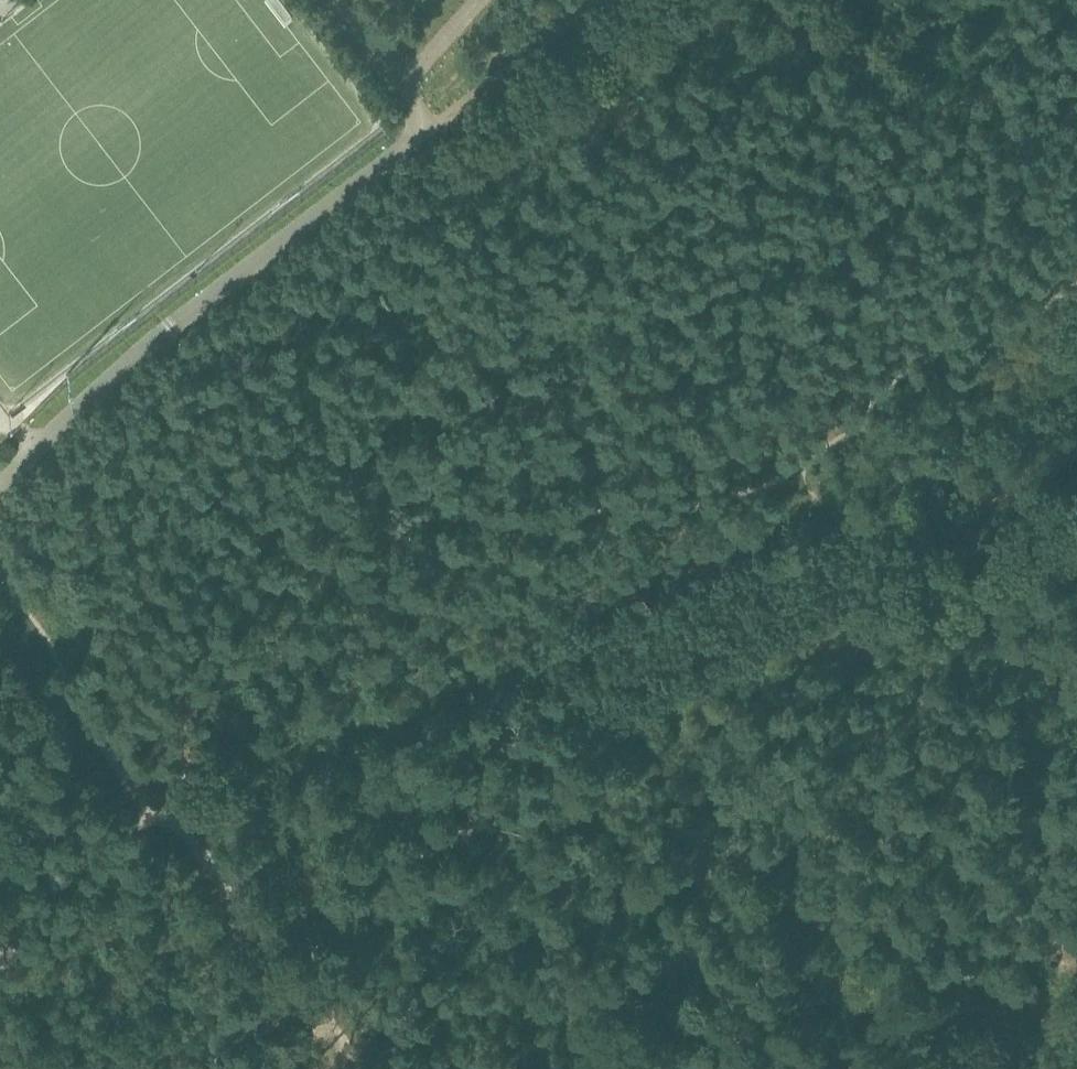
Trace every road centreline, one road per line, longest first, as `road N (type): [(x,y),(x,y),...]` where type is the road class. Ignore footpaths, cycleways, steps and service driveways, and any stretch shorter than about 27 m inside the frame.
road 1 (unclassified): [(0,487),(171,328),(429,131),(402,89)]

